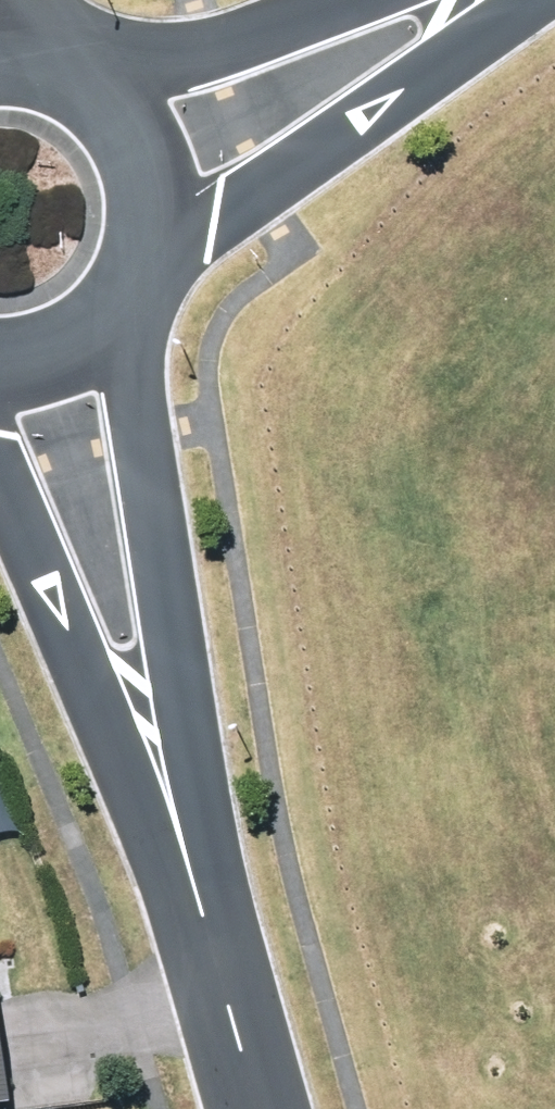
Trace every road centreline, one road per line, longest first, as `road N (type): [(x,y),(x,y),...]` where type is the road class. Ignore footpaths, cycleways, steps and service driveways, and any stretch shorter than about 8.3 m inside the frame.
road 1 (residential): [(118,311),(203,906)]
road 2 (residential): [(203,906),(0,468)]
road 3 (residential): [(504,0),(460,45),(237,203),(150,252)]
road 4 (residential): [(103,88),(356,0)]
road 5 (residential): [(257,1108),(203,906)]
road 6 (residential): [(103,88),(132,122),(151,163),(157,208),(150,252)]
road 7 (residential): [(118,311),(46,357),(0,363)]

